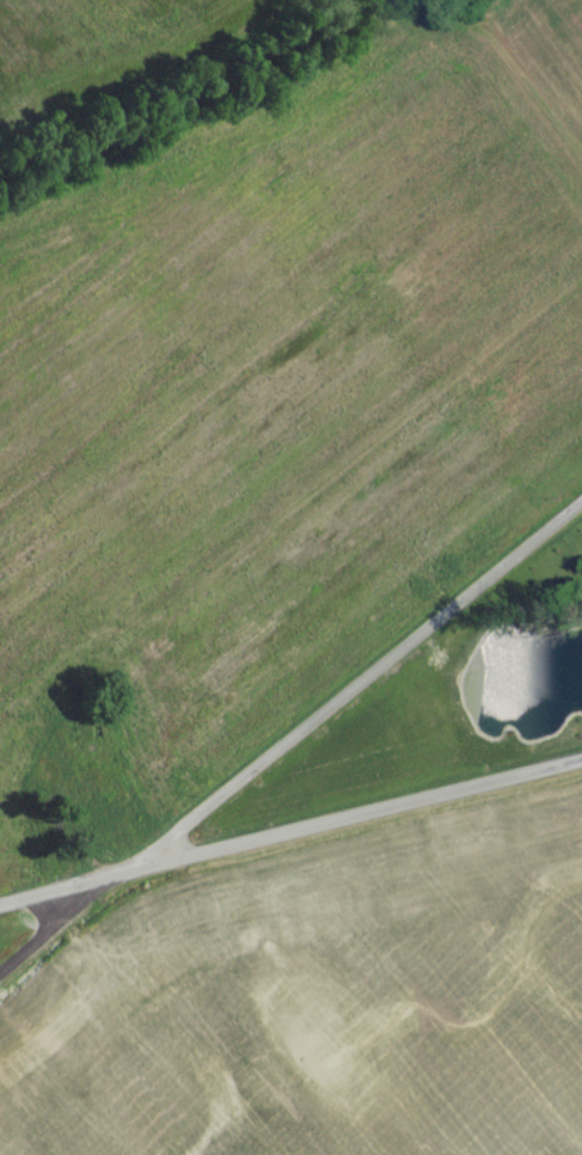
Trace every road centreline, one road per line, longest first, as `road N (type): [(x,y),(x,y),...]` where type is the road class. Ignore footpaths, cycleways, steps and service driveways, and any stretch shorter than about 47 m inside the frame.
road 1 (residential): [(0,980),(581,507)]
road 2 (residential): [(581,769),(0,913)]

